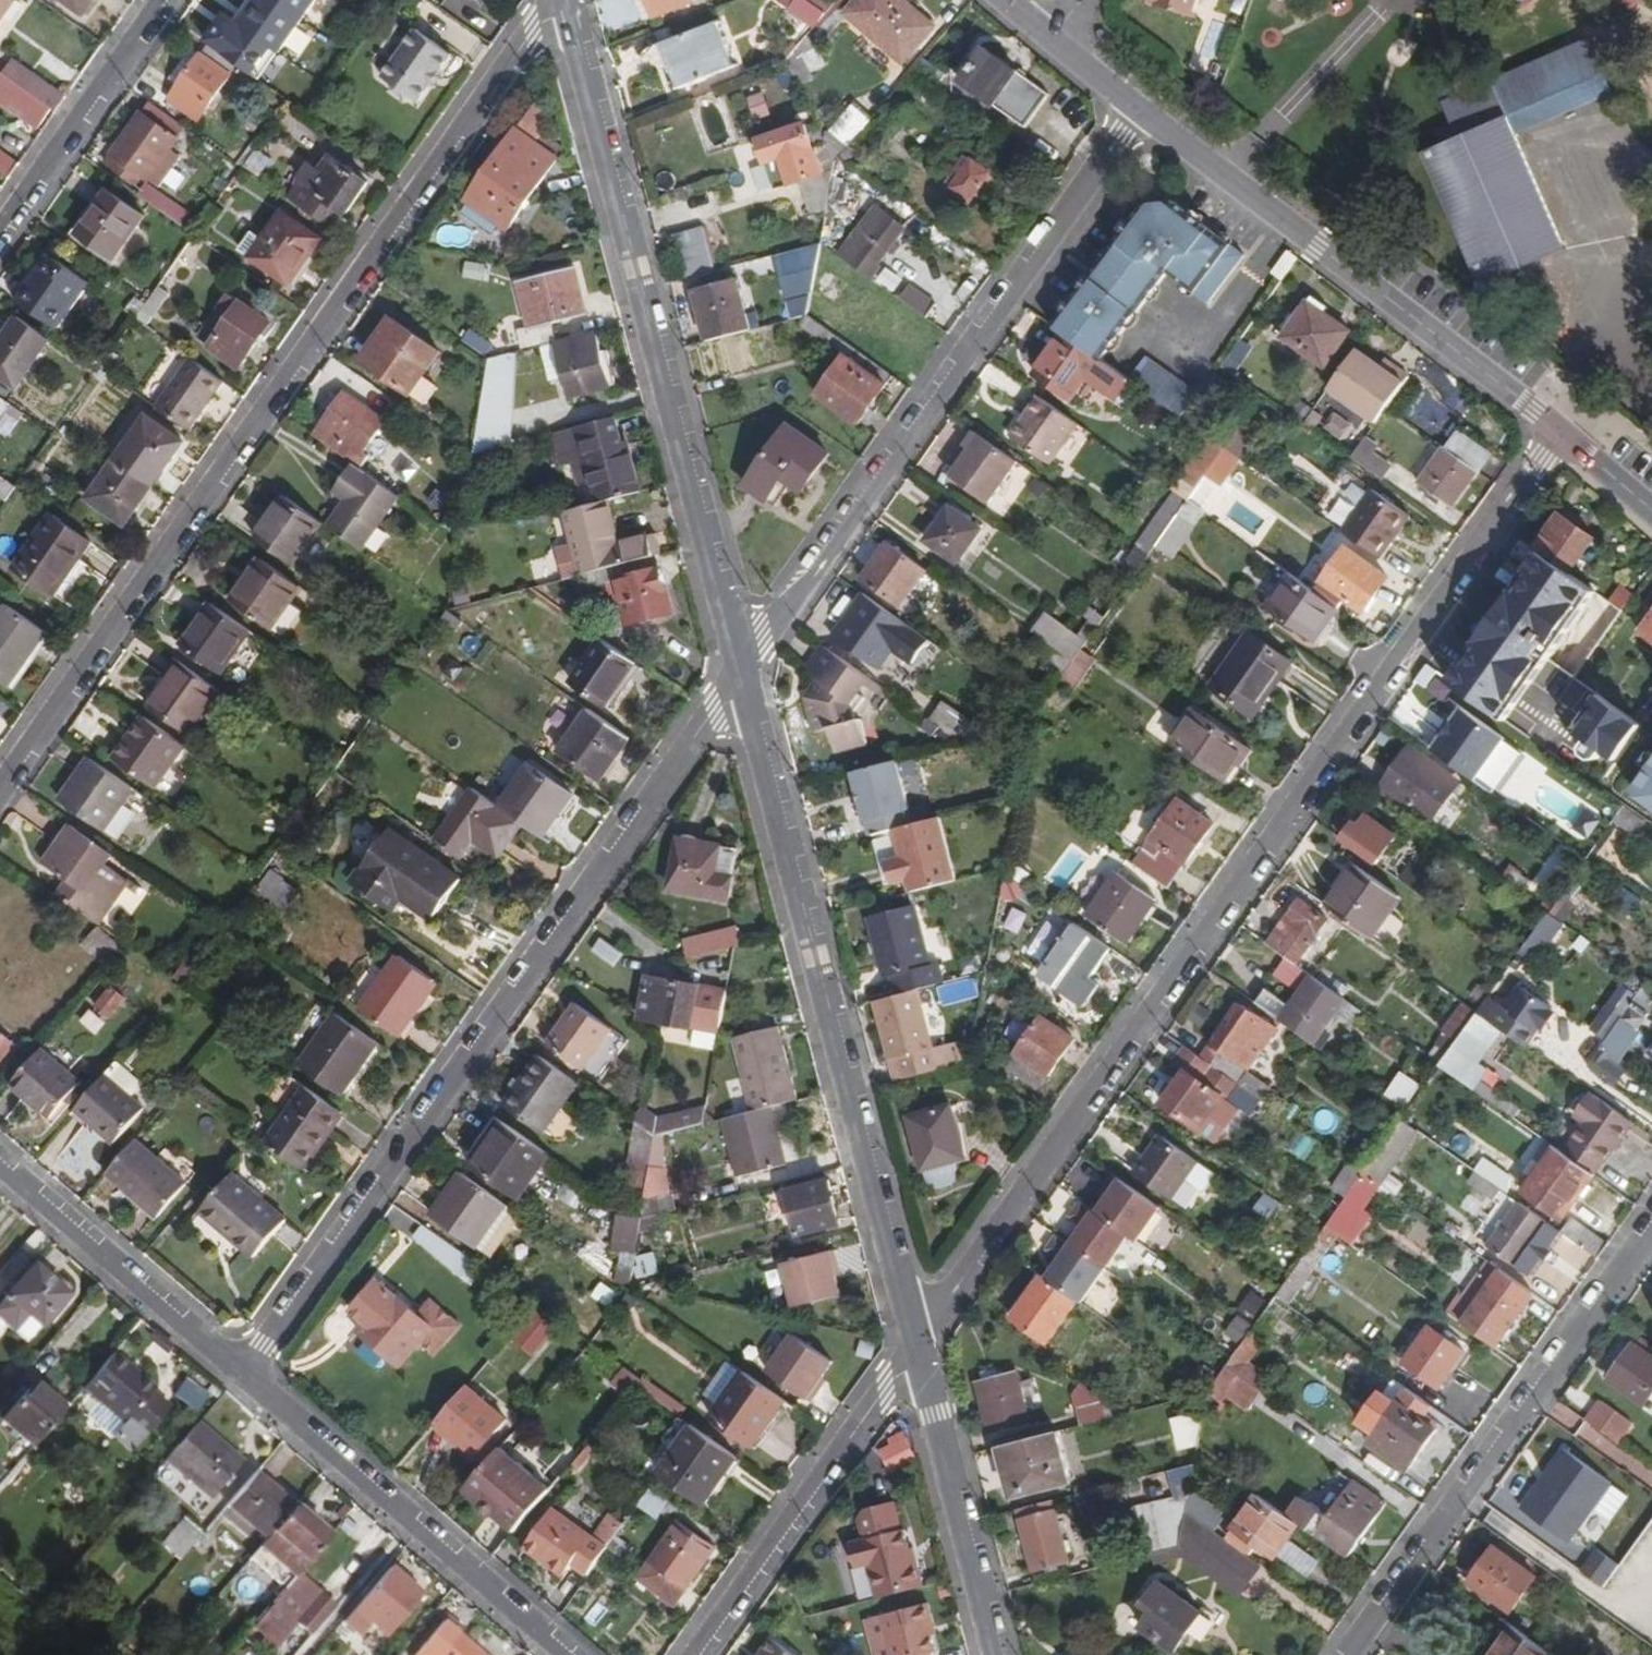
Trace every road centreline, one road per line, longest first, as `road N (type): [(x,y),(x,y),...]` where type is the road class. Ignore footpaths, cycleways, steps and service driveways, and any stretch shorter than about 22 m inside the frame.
road 1 (residential): [(1557,433),(931,1324),(915,1360)]
road 2 (residential): [(0,789),(562,0)]
road 3 (unclassified): [(245,1371),(716,712),(743,687)]
road 4 (residential): [(743,687),(565,0)]
road 5 (unclassified): [(743,687),(765,636),(1141,111)]
road 6 (residential): [(915,1360),(743,687)]
road 7 (tertiary): [(1141,111),(1557,433)]
road 8 (residential): [(1348,1654),(1651,1228)]
road 9 (residential): [(572,1654),(245,1371)]
road 10 (residential): [(698,1654),(885,1389),(915,1360)]
road 11 (residential): [(245,1371),(0,1160)]
road 12 (residential): [(998,1654),(915,1360)]
road 13 (residential): [(161,0),(0,231)]
road 14 (tertiary): [(1557,433),(1651,515)]

